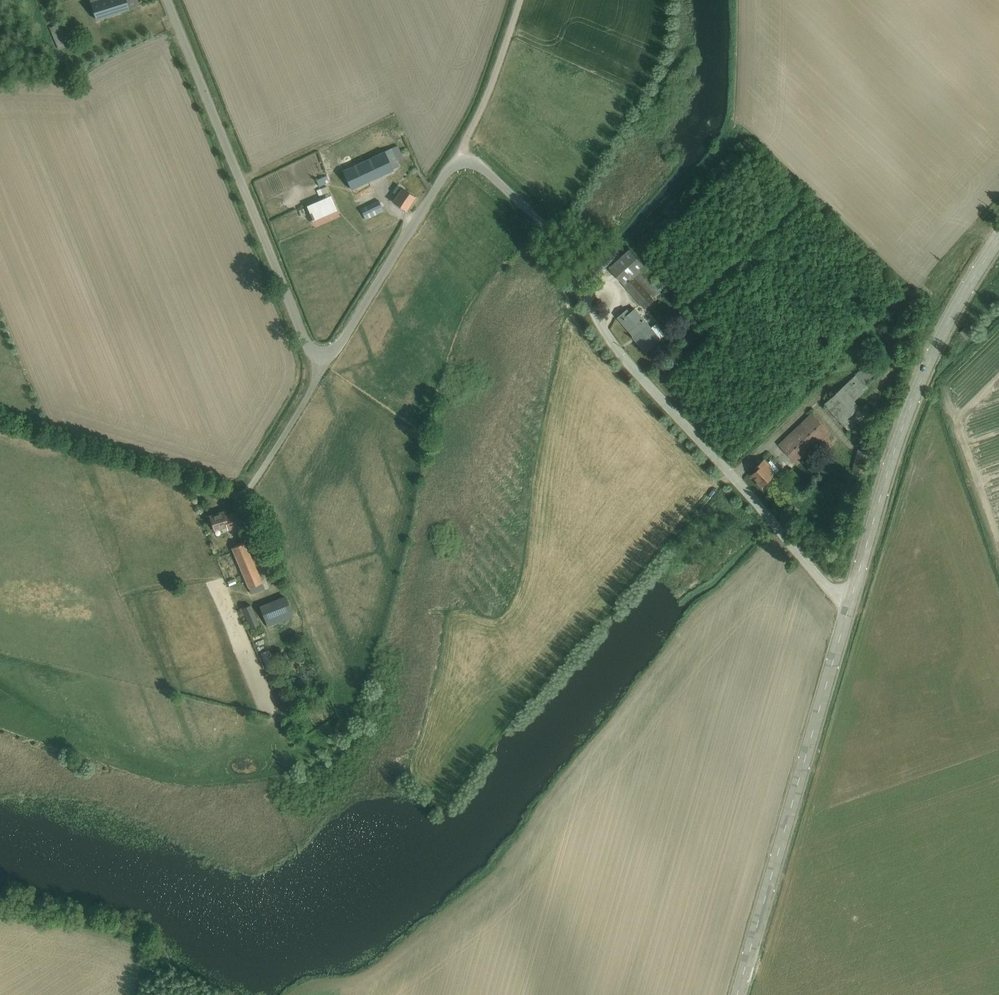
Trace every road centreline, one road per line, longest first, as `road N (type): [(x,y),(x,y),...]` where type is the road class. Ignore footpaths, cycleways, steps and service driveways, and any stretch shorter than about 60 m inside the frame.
road 1 (unclassified): [(575,269),(626,361),(831,591),(851,599)]
road 2 (tertiary): [(851,599),(738,994)]
road 3 (unclassified): [(322,355),(305,340),(167,0)]
road 4 (tertiary): [(998,240),(926,370),(851,599)]
road 5 (unclassified): [(322,355),(338,345),(460,162)]
road 6 (track): [(460,162),(521,0)]
road 7 (unclassified): [(239,498),(316,383),(322,355)]
road 8 (unclassified): [(575,269),(549,229),(477,164),(460,162)]

